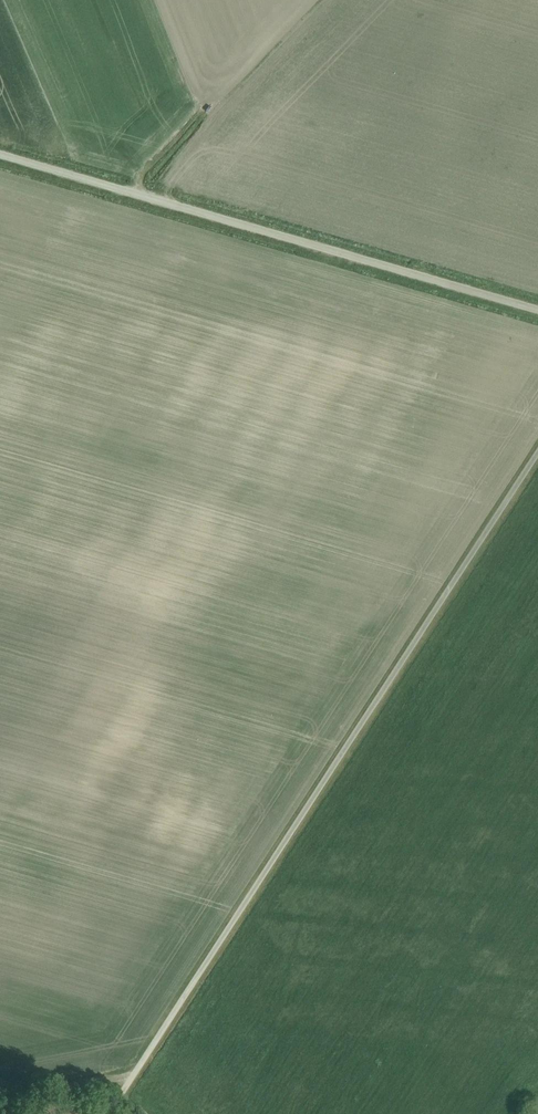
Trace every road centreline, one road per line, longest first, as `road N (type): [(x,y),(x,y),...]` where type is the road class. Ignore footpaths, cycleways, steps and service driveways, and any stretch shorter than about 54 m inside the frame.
road 1 (unclassified): [(537,309),(0,154)]

